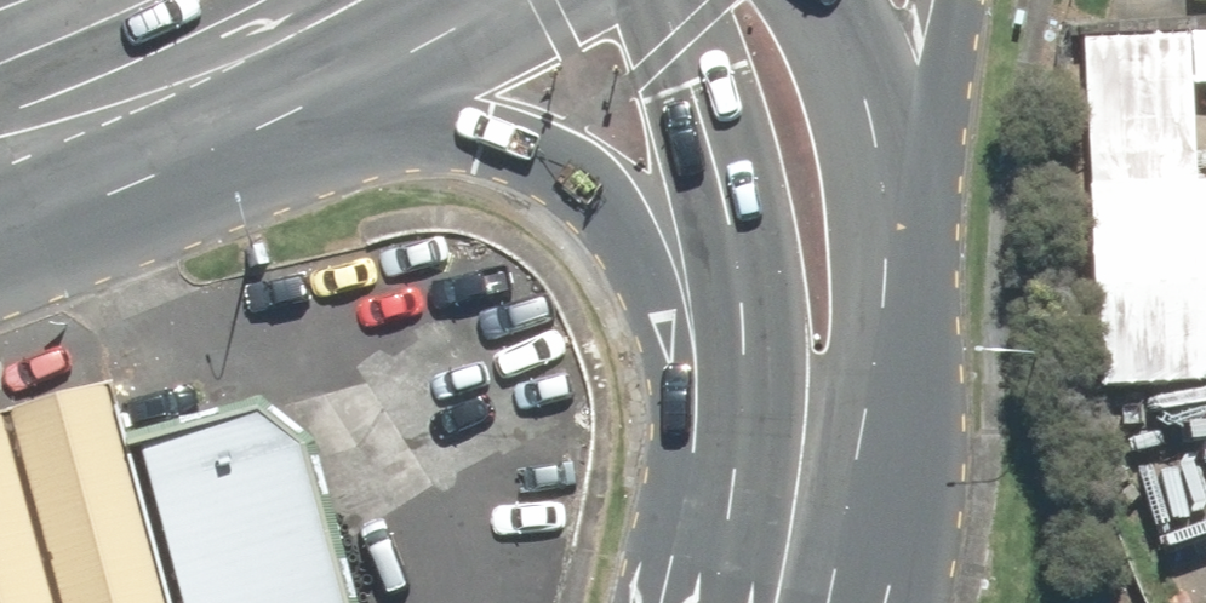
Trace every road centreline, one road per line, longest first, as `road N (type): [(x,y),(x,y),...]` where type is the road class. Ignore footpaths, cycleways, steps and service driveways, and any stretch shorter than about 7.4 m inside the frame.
road 1 (primary): [(804,464),(725,310),(569,181),(496,132),(306,106)]
road 2 (secondary): [(804,464),(740,227),(693,93),(644,0)]
road 3 (primary): [(306,106),(0,222)]
road 4 (primary): [(960,0),(927,140),(852,302)]
road 5 (secondary): [(809,0),(853,90),(865,158),(865,224),(852,302)]
road 6 (primary): [(498,0),(306,106)]
road 7 (secondary): [(852,302),(804,464)]
road 8 (secondary): [(804,464),(775,602)]

